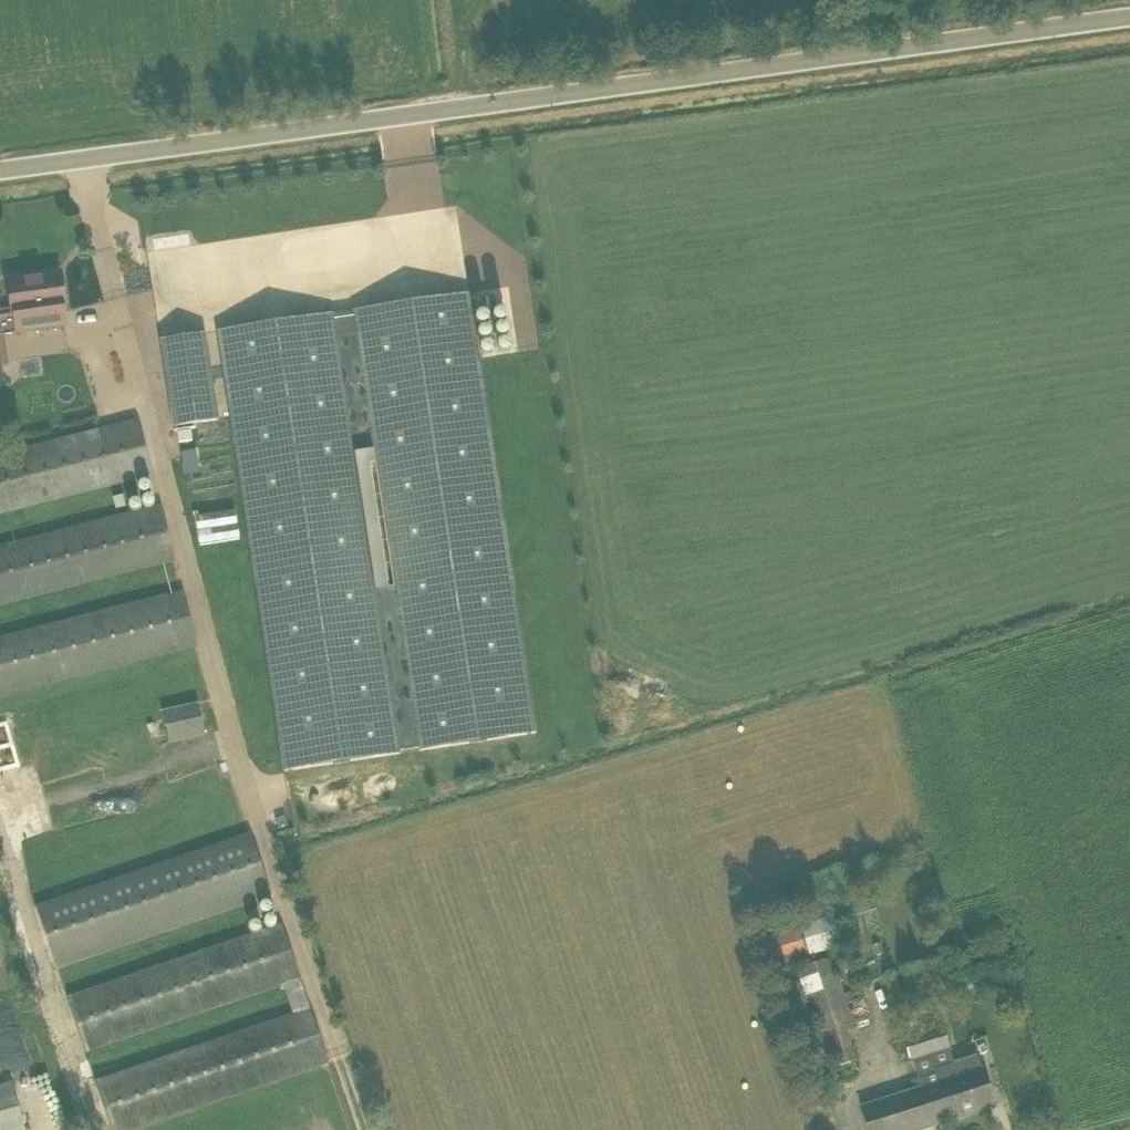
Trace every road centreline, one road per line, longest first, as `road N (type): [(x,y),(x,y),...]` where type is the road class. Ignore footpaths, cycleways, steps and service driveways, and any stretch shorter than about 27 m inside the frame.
road 1 (unclassified): [(0,175),(1129,19)]
road 2 (track): [(0,856),(95,1129)]

